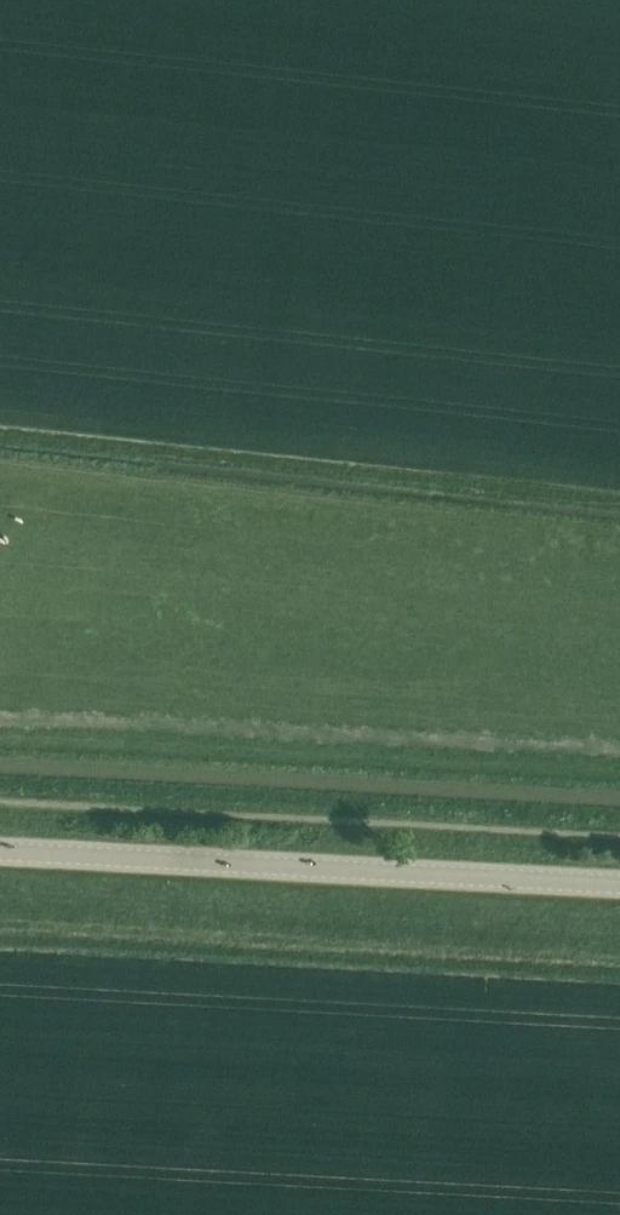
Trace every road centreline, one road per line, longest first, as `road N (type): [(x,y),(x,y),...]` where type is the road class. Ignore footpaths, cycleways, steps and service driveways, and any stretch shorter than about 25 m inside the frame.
road 1 (tertiary): [(619,887),(0,853)]

